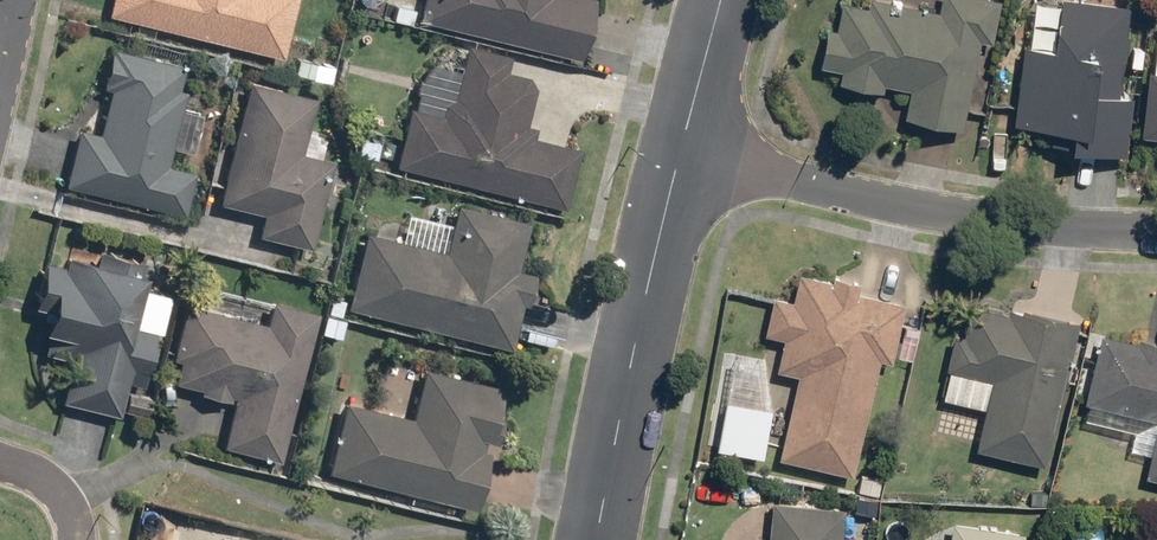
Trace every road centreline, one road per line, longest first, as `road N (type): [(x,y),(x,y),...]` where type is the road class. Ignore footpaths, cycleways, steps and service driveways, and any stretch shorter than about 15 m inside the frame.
road 1 (residential): [(1156,225),(969,220),(676,154)]
road 2 (residential): [(676,154),(591,539)]
road 3 (residential): [(719,0),(676,154)]

